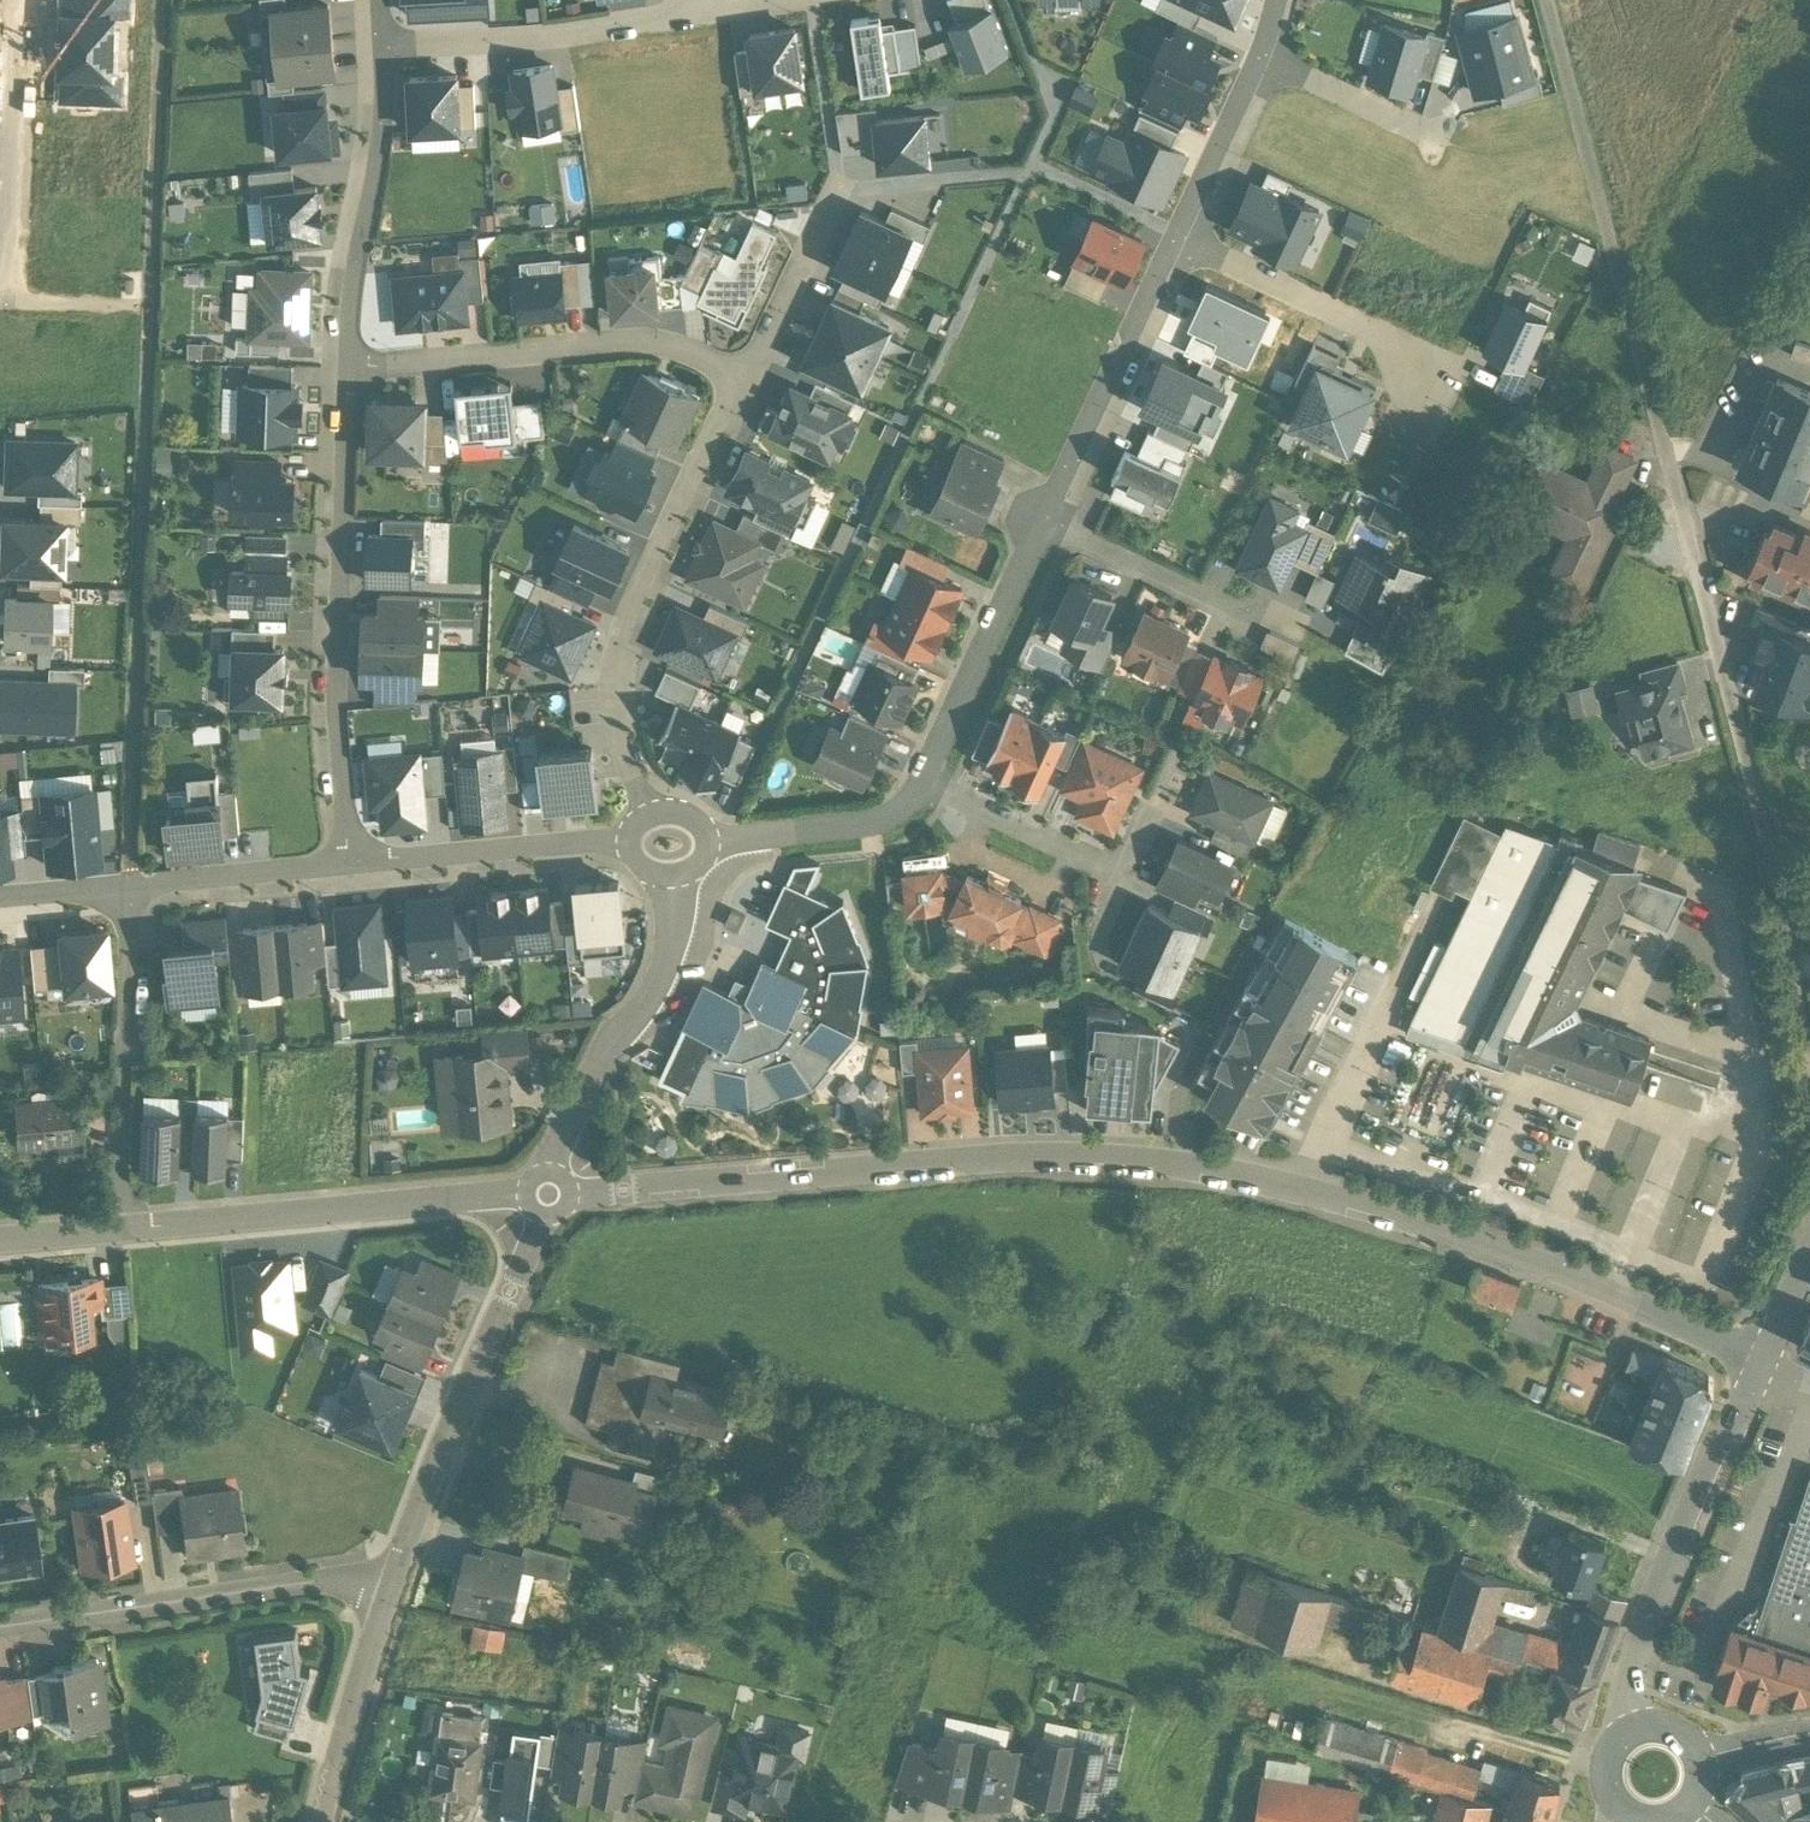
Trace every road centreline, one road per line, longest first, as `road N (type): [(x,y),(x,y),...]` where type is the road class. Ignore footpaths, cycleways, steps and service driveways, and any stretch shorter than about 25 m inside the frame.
road 1 (track): [(128,888),(158,0)]
road 2 (residential): [(547,1193),(1085,1156),(1164,1160),(1293,1184)]
road 3 (residential): [(1657,428),(1757,814),(1809,1064)]
road 4 (residential): [(1761,1359),(1542,1264),(1293,1184)]
road 5 (residential): [(350,863),(338,702),(346,366)]
road 6 (residential): [(743,379),(619,634),(609,681),(611,720),(647,808)]
road 7 (track): [(1544,0),(1657,428)]
road 8 (residential): [(114,1228),(547,1193)]
road 9 (residential): [(392,1569),(547,1193)]
road 10 (residential): [(346,366),(649,340),(743,379)]
road 11 (tertiary): [(1630,1730),(1636,1660),(1761,1359)]
road 12 (residential): [(0,1625),(392,1569)]
road 13 (residential): [(547,1193),(588,1076),(665,962),(675,878)]
road 14 (residential): [(1181,245),(1400,343),(1424,370),(1430,396),(1412,432)]
road 15 (residential): [(114,1228),(128,888)]
road 16 (residential): [(379,41),(346,366)]
road 17 (residential): [(697,10),(538,35),(379,41)]
road 18 (residential): [(1181,245),(1048,518)]
road 19 (residential): [(0,298),(21,0)]
road 20 (residential): [(1048,518),(926,780)]
road 21 (residential): [(629,842),(350,863)]
road 22 (residential): [(315,1821),(392,1569)]
road 23 (residential): [(926,780),(903,812),(869,825),(705,839)]
road 24 (residential): [(1133,886),(926,780)]
road 25 (residential): [(128,888),(350,863)]
road 26 (residential): [(1245,615),(1048,518)]
road 27 (residential): [(1265,45),(1181,245)]
road 28 (residential): [(836,188),(743,379)]
road 29 (residential): [(1265,45),(1439,140)]
road 30 (residential): [(0,899),(128,888)]

